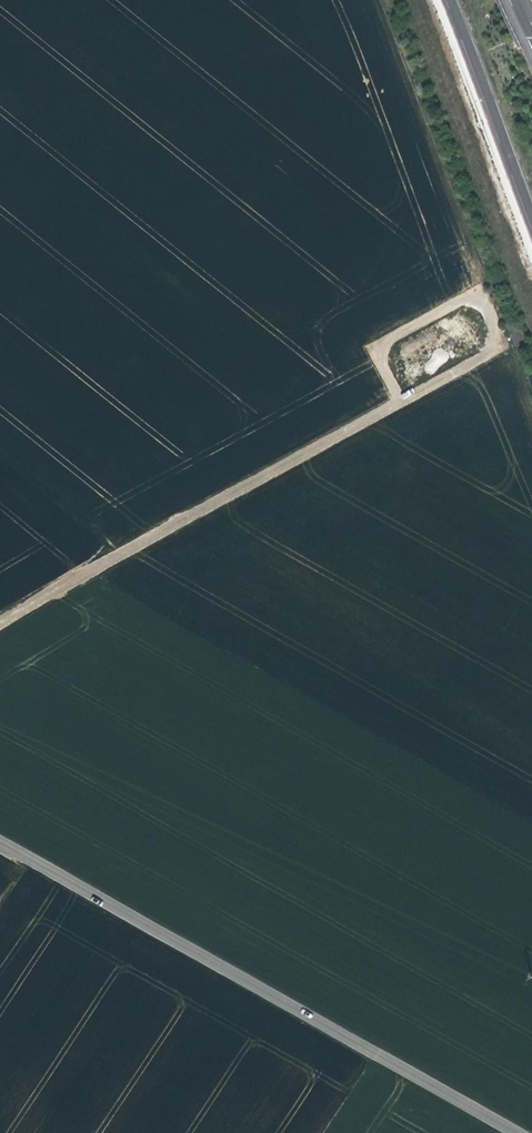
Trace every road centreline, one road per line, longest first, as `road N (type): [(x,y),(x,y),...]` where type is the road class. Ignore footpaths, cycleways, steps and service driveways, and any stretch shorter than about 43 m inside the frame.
road 1 (unclassified): [(0,841),(530,1132)]
road 2 (unclassified): [(0,623),(510,343)]
road 3 (motorway): [(453,0),(531,212)]

